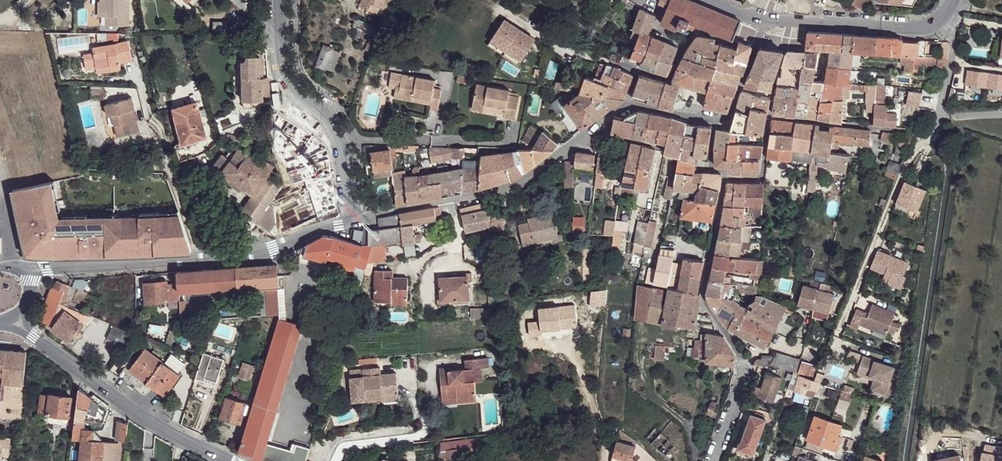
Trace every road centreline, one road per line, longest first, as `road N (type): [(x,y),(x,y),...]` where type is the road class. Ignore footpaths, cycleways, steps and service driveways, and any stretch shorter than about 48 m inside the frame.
road 1 (residential): [(352,218),(512,187),(626,105),(723,122)]
road 2 (residential): [(32,268),(268,253),(352,218)]
road 3 (residential): [(713,0),(765,20),(919,28),(940,21),(954,0)]
road 4 (tertiary): [(29,333),(124,403),(227,460)]
road 5 (track): [(930,137),(908,160),(841,334)]
road 6 (residential): [(352,218),(340,139),(290,84),(280,45)]

